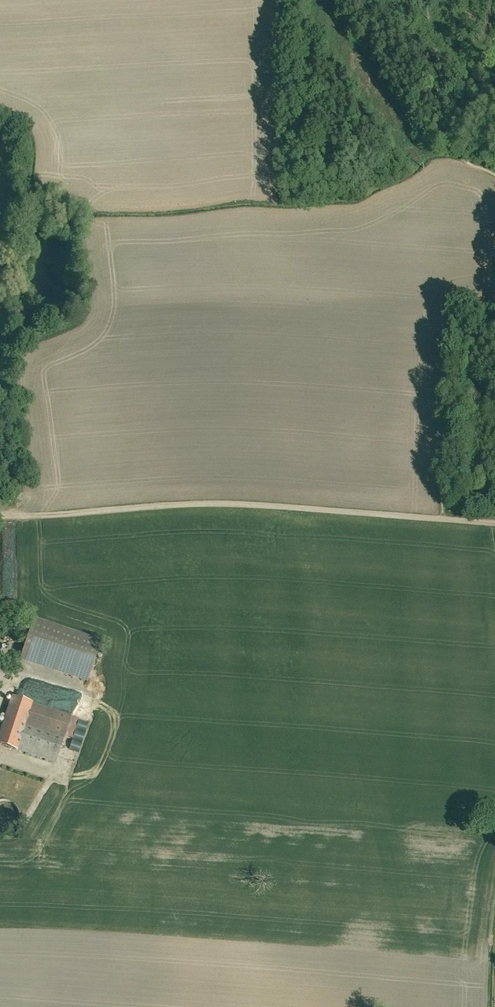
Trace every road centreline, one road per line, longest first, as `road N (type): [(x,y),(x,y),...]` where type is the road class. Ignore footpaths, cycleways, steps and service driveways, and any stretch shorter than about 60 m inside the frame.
road 1 (unclassified): [(0,521),(225,507),(494,527)]

